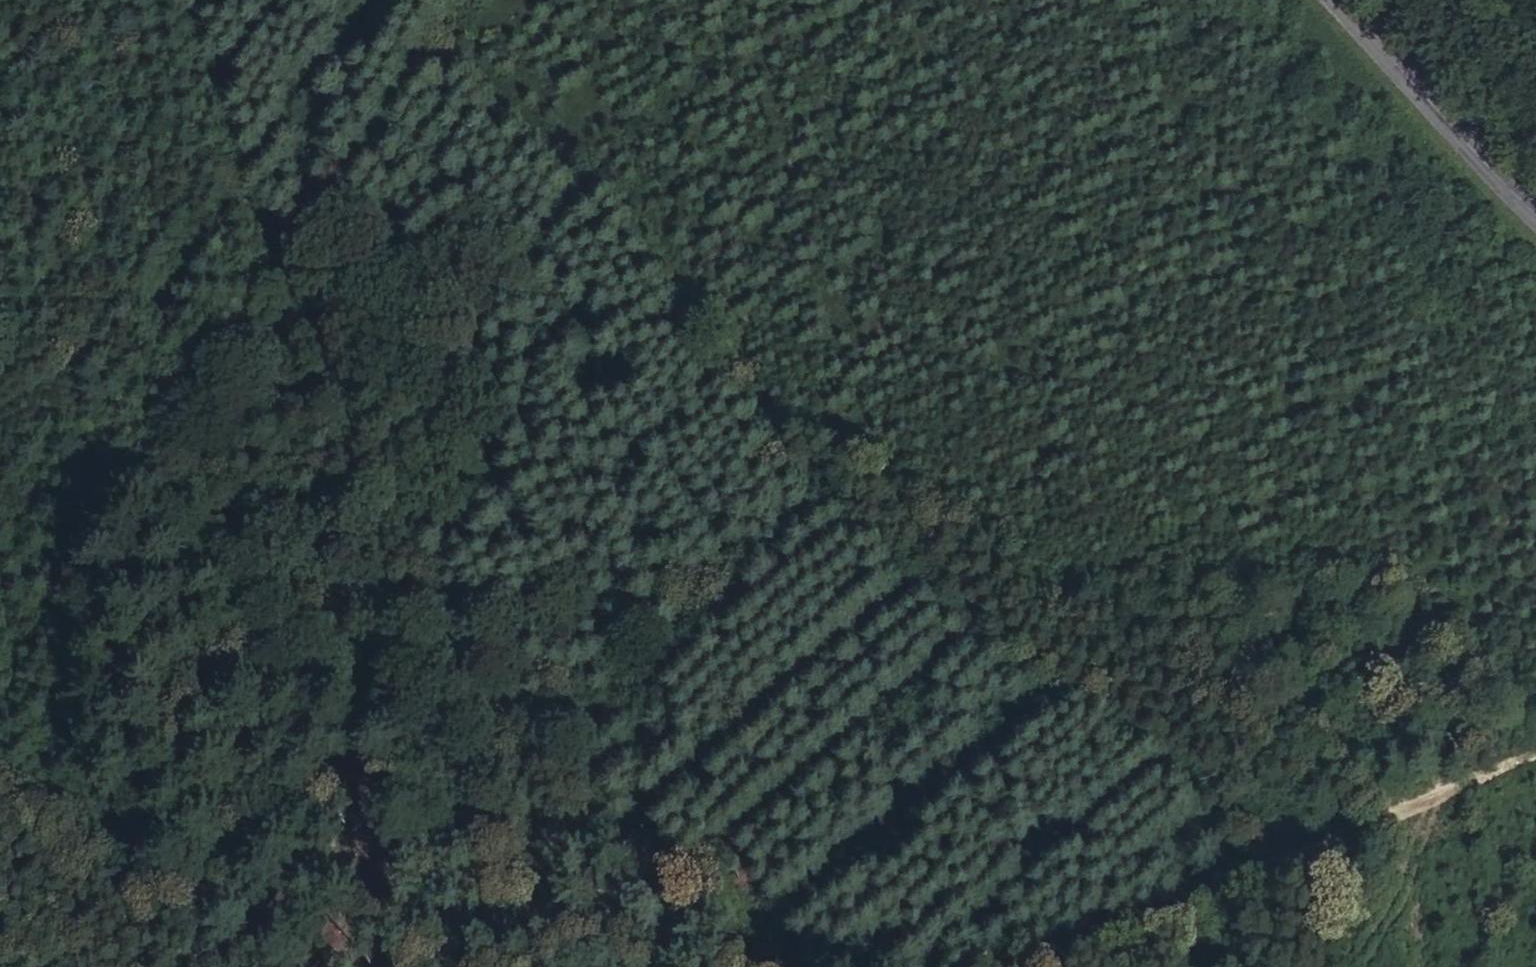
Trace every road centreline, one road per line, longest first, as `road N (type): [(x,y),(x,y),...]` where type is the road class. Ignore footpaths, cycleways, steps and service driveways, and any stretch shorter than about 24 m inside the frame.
road 1 (secondary): [(1330,0),(1535,222)]

